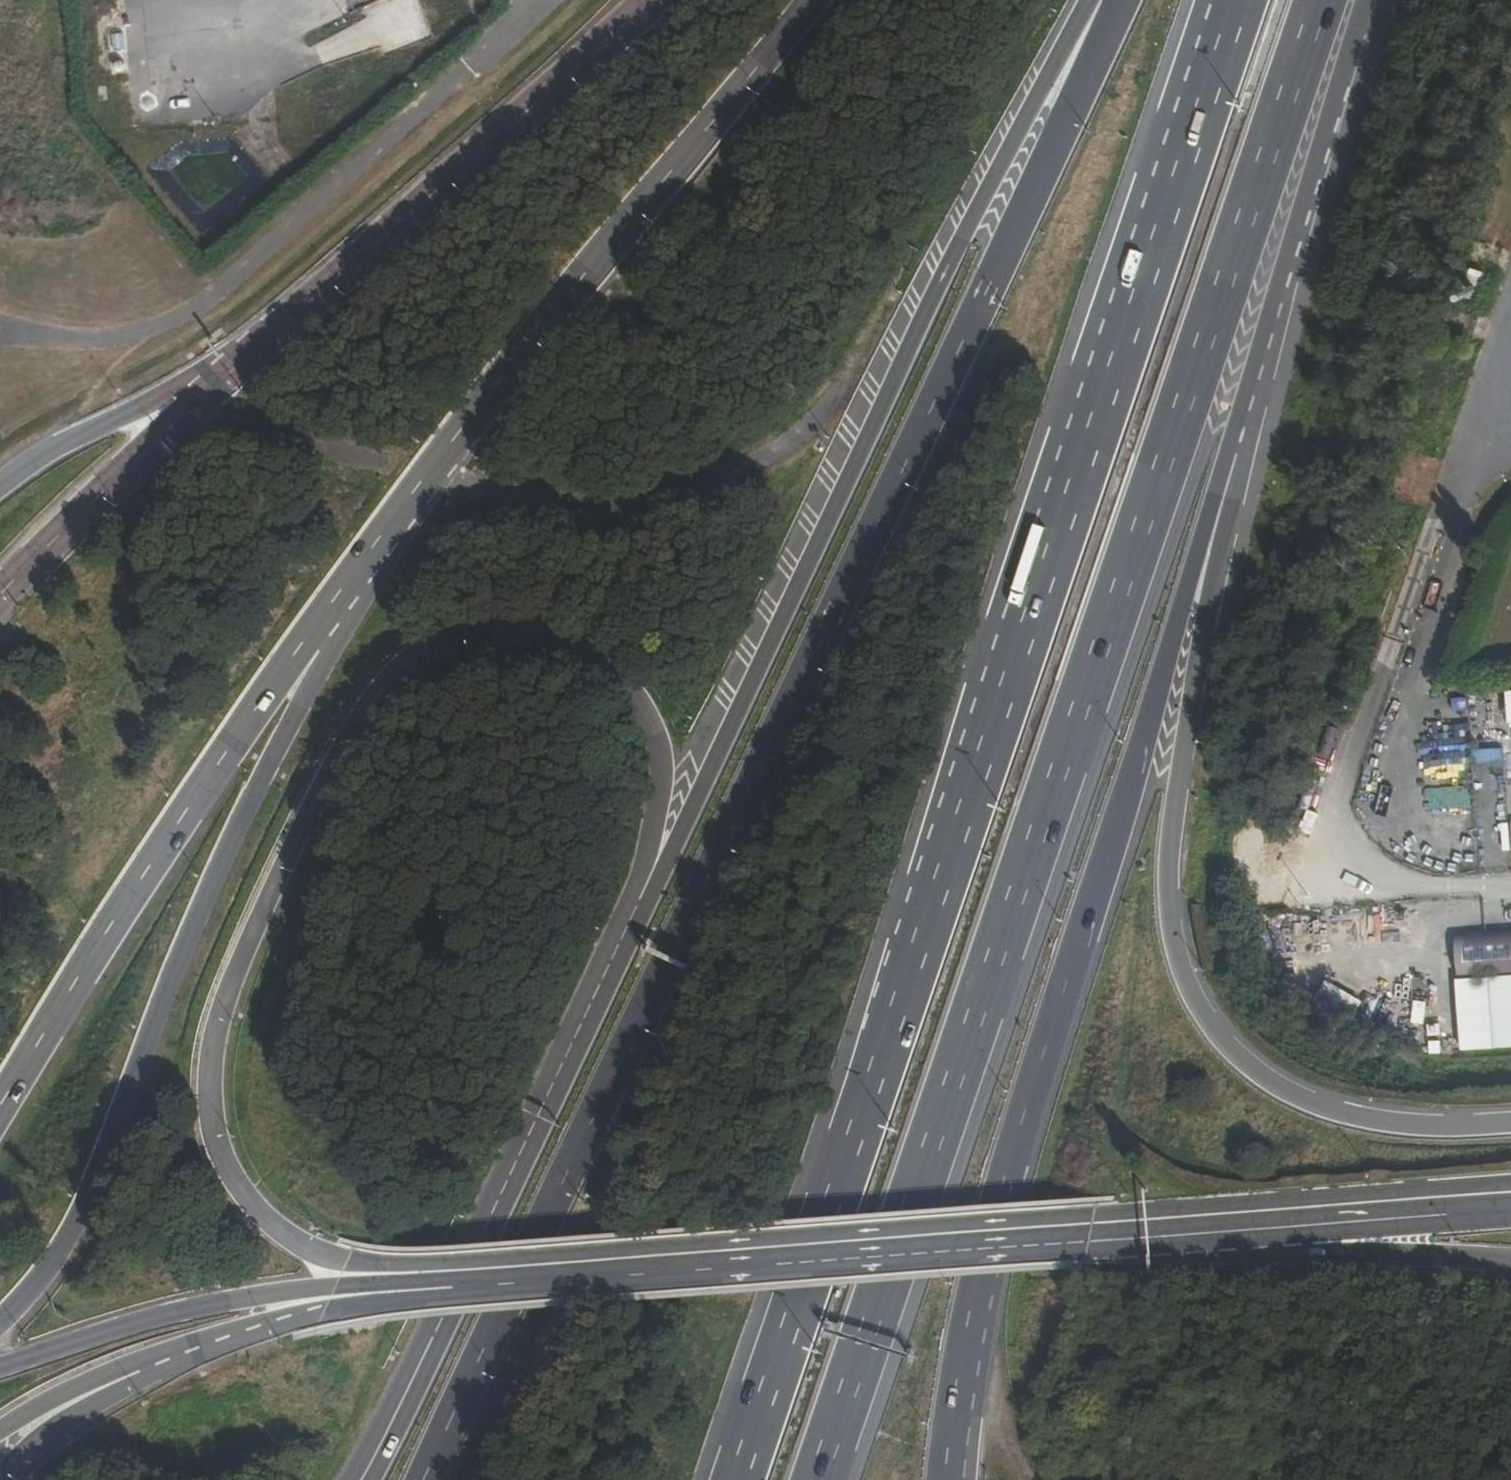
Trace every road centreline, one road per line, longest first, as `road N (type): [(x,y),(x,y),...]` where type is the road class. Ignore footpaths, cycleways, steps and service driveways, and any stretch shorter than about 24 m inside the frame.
road 1 (secondary): [(1510,1185),(447,1262),(356,1261),(287,1235),(244,1195),(223,1156),(213,1116),(221,1017),(276,884),(368,706),(421,651),(453,635),(514,630),(586,648),(626,682),(655,730),(661,787),(648,852),(586,1016)]
road 2 (motorway): [(1112,0),(991,280),(430,1479)]
road 3 (motorway): [(822,1479),(1324,0)]
road 4 (motorway): [(1228,0),(739,1479)]
road 5 (motorway): [(1106,0),(1062,58),(971,222),(683,831),(586,1016)]
road 6 (motorway): [(951,1479),(980,1280),(1221,477)]
road 7 (secondary): [(0,1324),(42,1287),(90,1203),(238,830),(407,504)]
road 8 (motorway): [(1510,1124),(1392,1125),(1324,1108),(1276,1085),(1232,1046),(1196,984),(1183,926),(1181,853),(1189,748),(1221,575),(1221,477)]
road 9 (secondary): [(0,1112),(151,867),(407,504)]
road 10 (secondary): [(445,1286),(1143,1234)]
road 11 (secondary): [(407,504),(812,0)]
road 12 (secondary): [(645,0),(238,366)]
road 13 (motorway): [(1221,477),(1363,0)]
road 14 (secondary): [(0,1366),(200,1306),(445,1286)]
road 15 (motorway): [(1143,1234),(1510,1265)]
road 16 (secondary): [(1143,1234),(1510,1213)]
road 17 (secondary): [(586,1016),(430,1343)]
road 18 (secondary): [(238,366),(0,595)]
road 19 (secondary): [(4,1479),(36,1445),(83,1413),(276,1322)]
road 20 (secondary): [(0,1434),(132,1364),(276,1322)]
road 21 (secondary): [(238,366),(120,416),(0,488)]
road 22 (secondary): [(276,1322),(445,1286)]
road 23 (secondary): [(430,1343),(349,1479)]
road 24 (secondary): [(430,1343),(372,1479)]

